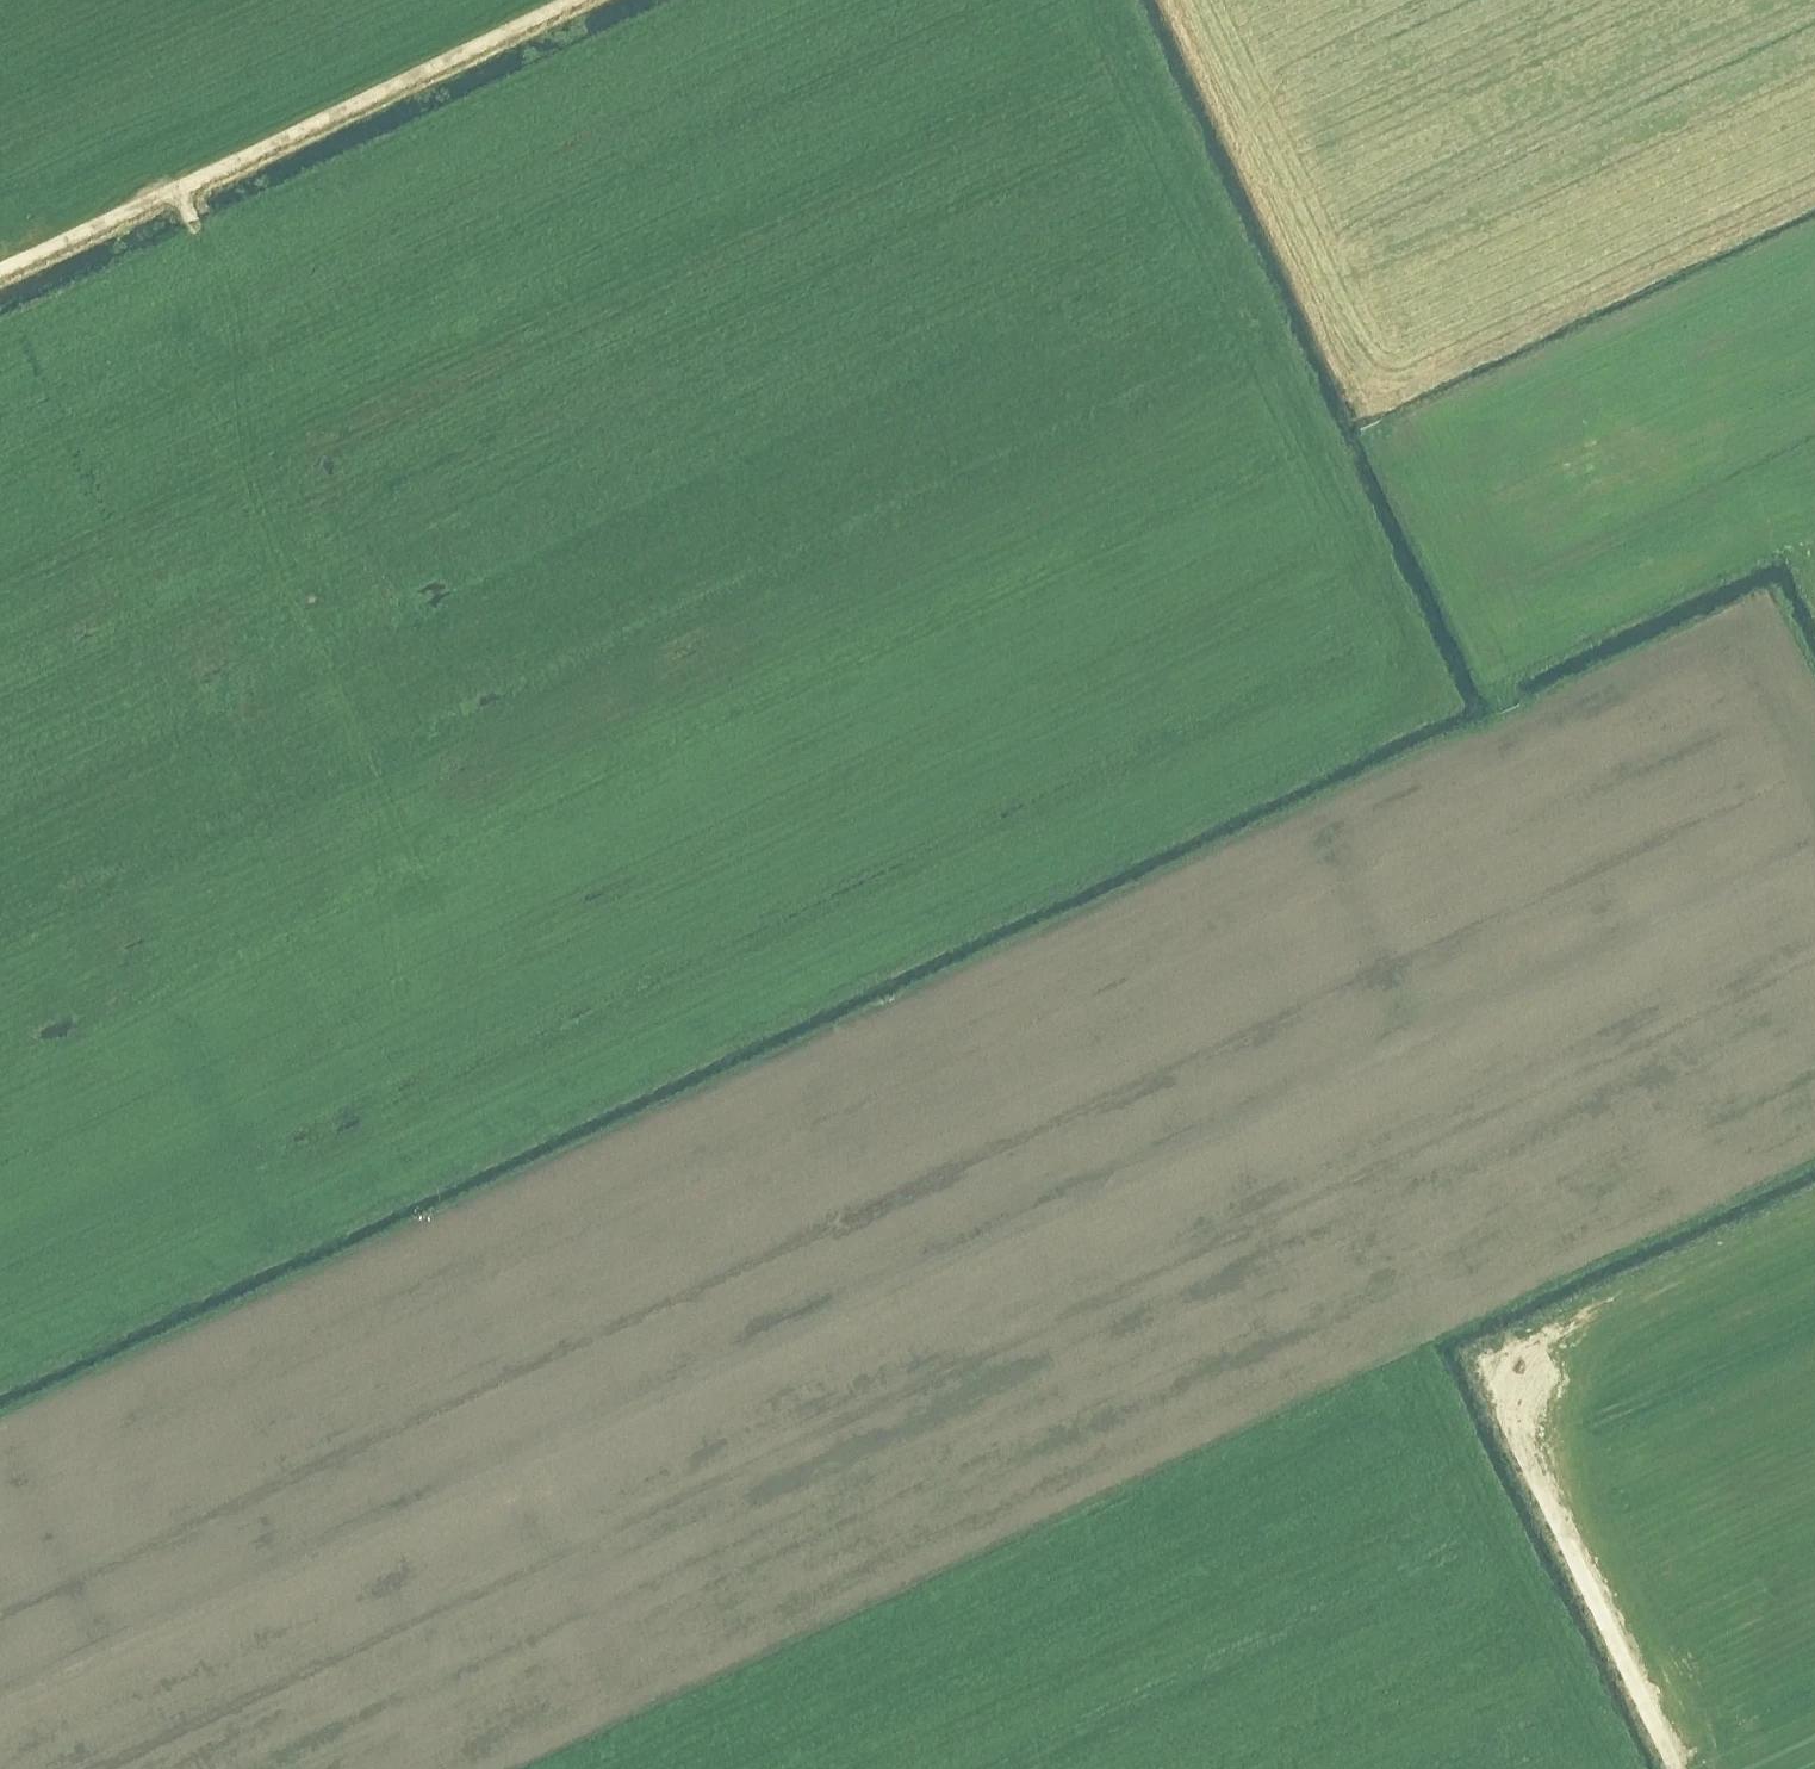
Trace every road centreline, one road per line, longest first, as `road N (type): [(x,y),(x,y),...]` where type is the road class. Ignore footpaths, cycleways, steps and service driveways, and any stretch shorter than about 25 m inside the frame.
road 1 (track): [(1523,1439),(1680,1768)]

